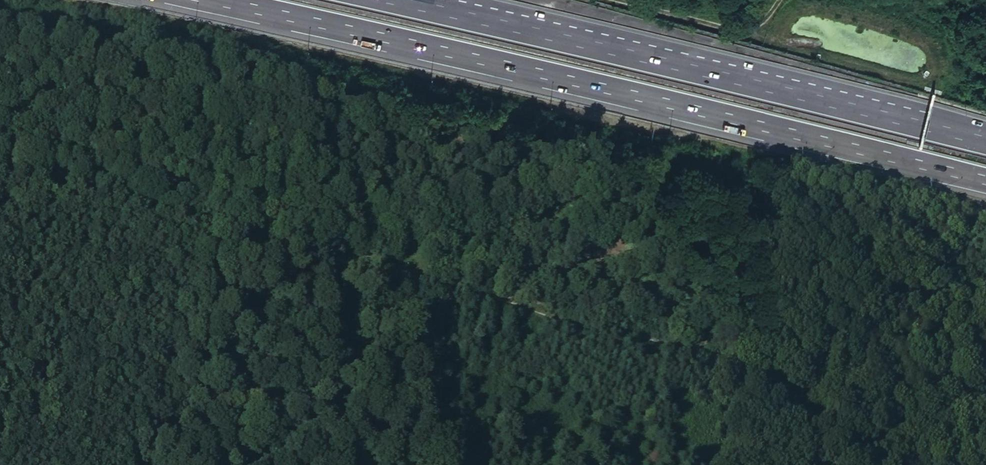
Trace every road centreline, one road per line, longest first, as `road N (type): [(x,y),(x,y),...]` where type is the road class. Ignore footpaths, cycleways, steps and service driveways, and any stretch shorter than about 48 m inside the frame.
road 1 (motorway): [(198,0),(985,183)]
road 2 (track): [(90,42),(302,213),(387,243),(457,244),(549,231),(604,208),(685,145)]
road 3 (motorway): [(985,143),(378,0)]
road 4 (track): [(0,170),(499,299)]
road 5 (track): [(767,369),(921,423),(985,456)]

